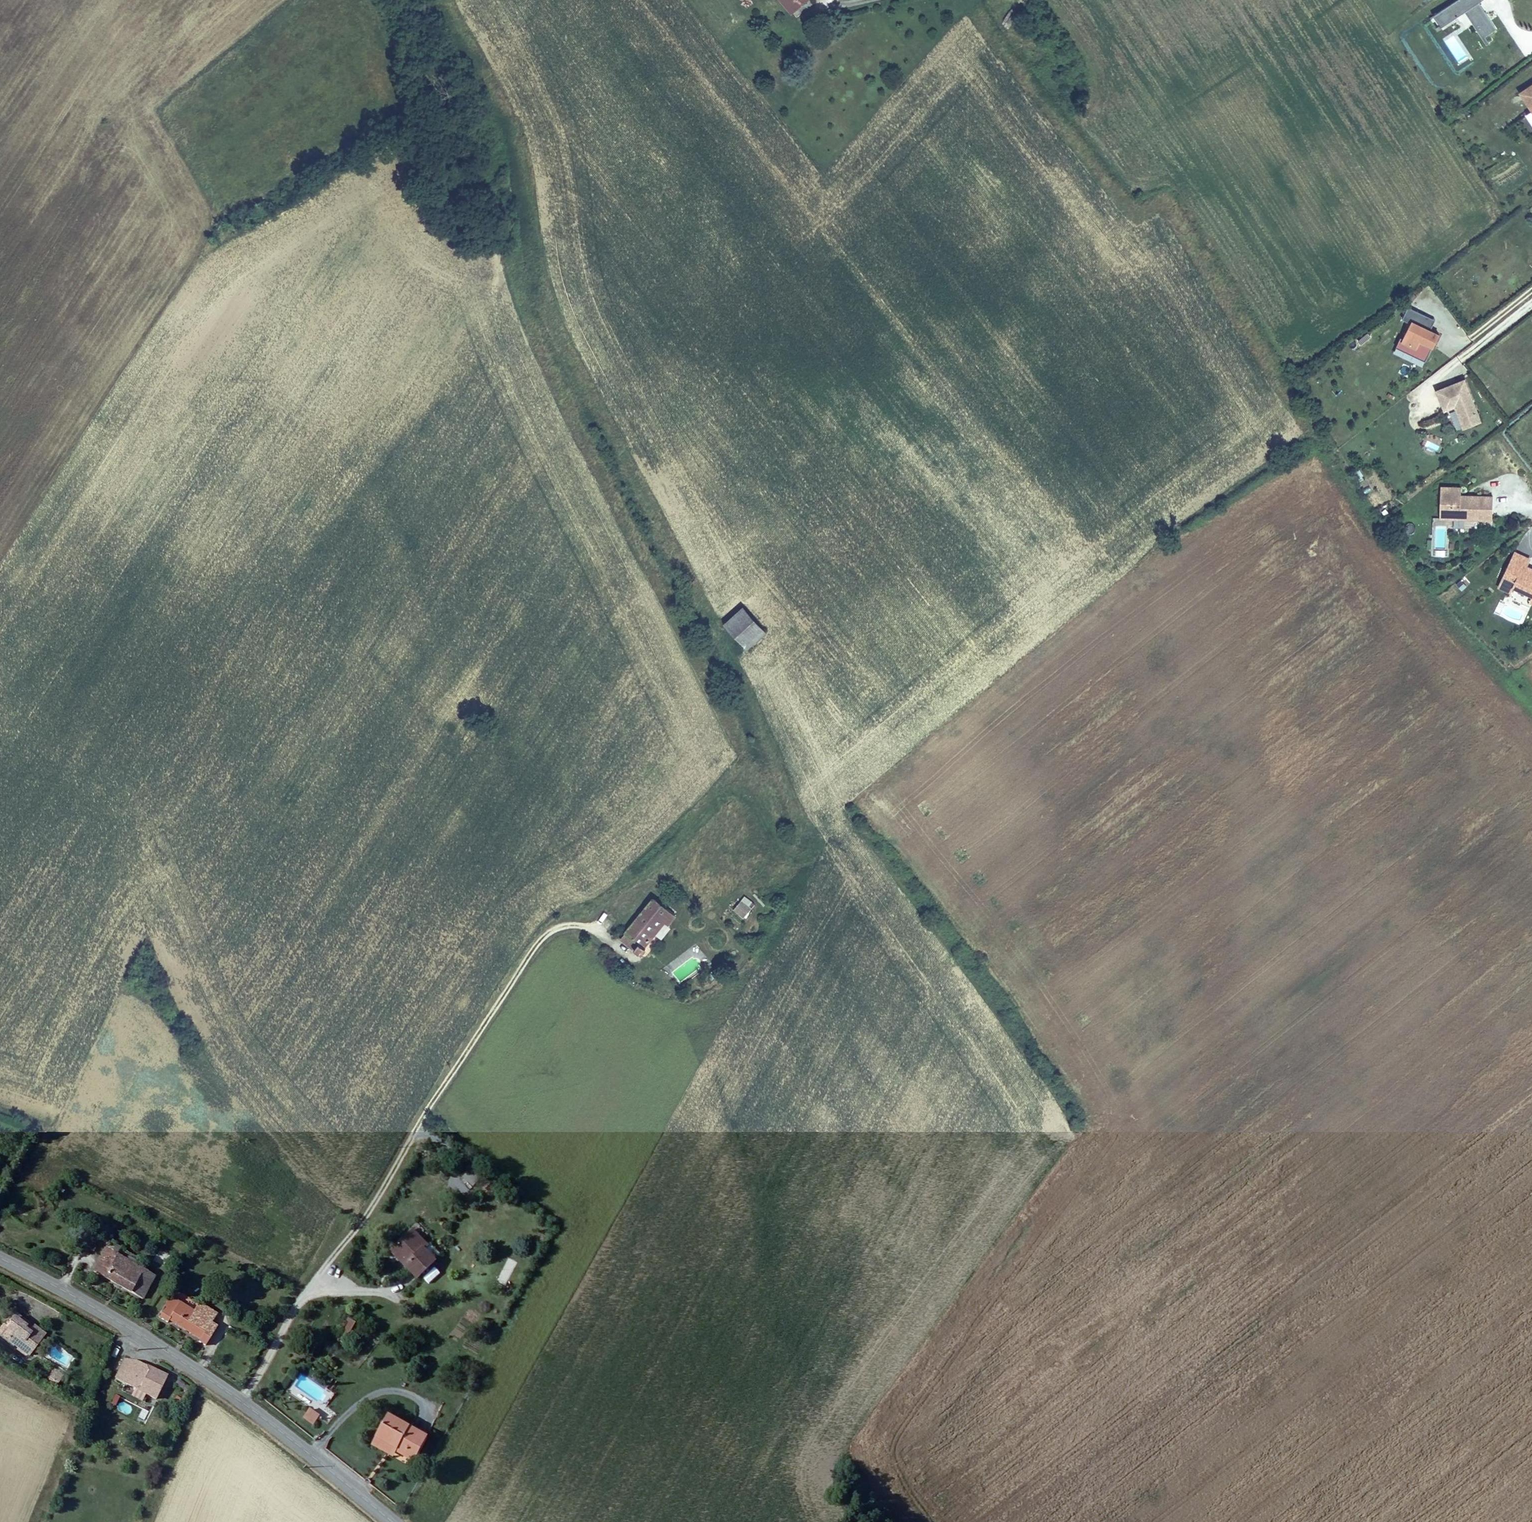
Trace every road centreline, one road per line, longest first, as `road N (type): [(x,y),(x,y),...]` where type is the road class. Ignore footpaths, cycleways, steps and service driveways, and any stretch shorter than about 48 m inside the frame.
road 1 (track): [(241,1401),(550,924),(574,921),(619,948)]
road 2 (secondary): [(0,1258),(241,1401),(395,1521)]

